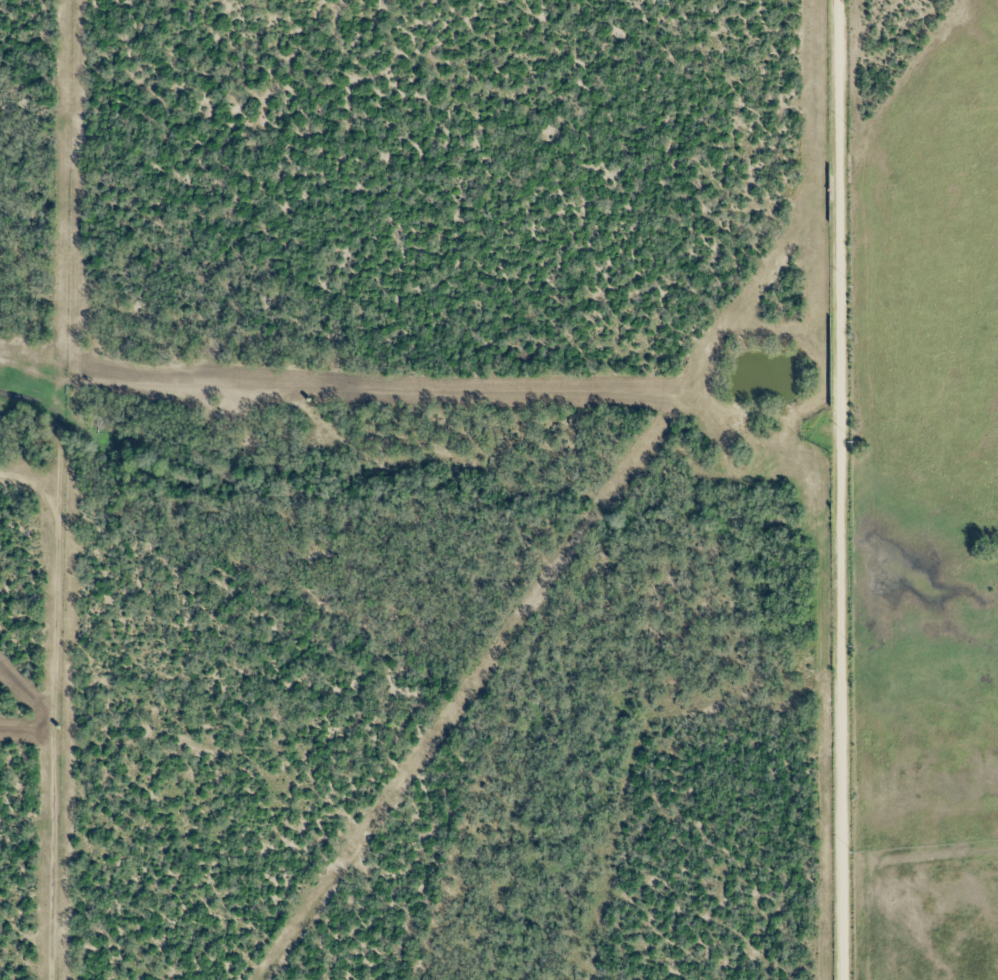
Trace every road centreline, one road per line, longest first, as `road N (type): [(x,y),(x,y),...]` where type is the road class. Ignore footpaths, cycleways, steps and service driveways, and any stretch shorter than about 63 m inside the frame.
road 1 (residential): [(842,979),(839,0)]

